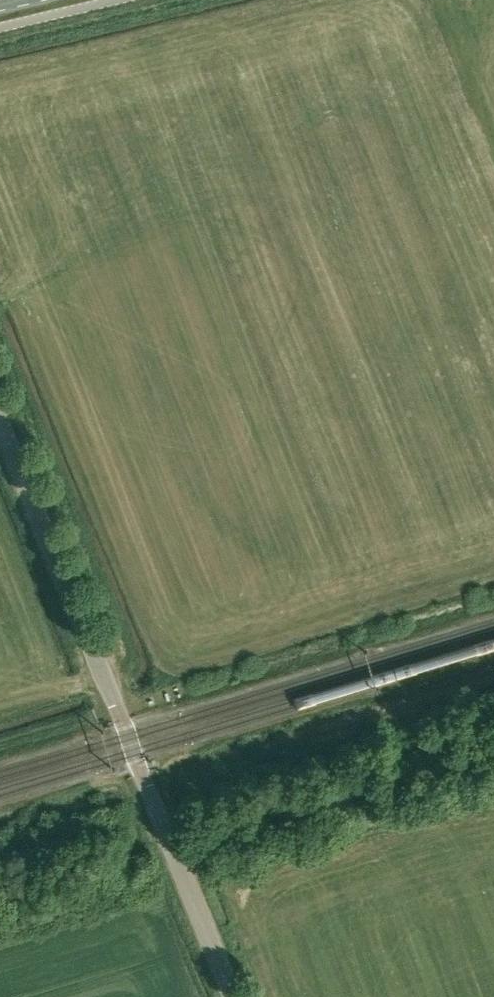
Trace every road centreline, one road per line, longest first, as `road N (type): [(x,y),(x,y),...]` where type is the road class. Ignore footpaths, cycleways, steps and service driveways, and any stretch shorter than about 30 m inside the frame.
road 1 (unclassified): [(232,996),(0,424)]

